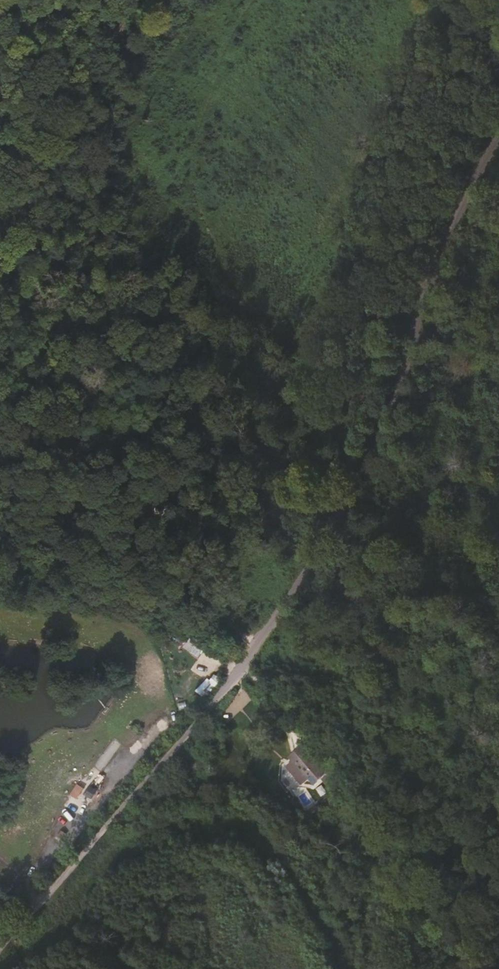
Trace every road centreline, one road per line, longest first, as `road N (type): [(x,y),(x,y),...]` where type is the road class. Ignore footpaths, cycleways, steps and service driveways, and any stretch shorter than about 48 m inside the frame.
road 1 (unclassified): [(0,943),(231,684),(303,577),(378,445),(431,282),(498,141)]
road 2 (track): [(249,660),(235,629),(247,556),(279,488),(294,403),(291,363),(204,232),(191,153),(225,44),(254,0)]
road 3 (track): [(235,629),(164,566),(0,314)]
road 4 (track): [(37,900),(27,886),(36,861),(134,753)]

